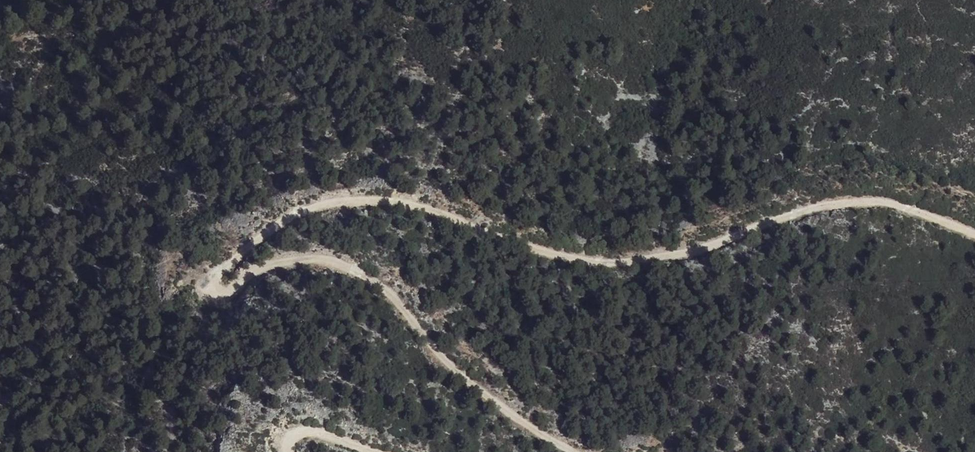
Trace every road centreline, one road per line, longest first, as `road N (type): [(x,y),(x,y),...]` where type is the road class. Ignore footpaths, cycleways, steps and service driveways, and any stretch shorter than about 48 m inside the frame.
road 1 (unclassified): [(573,451),(485,394),(380,287),(348,269),(284,263),(219,303),(210,294),(271,233),(326,204),(369,200),(428,210),(563,257),(613,264),(714,243),(826,206),(877,203),(974,235)]

